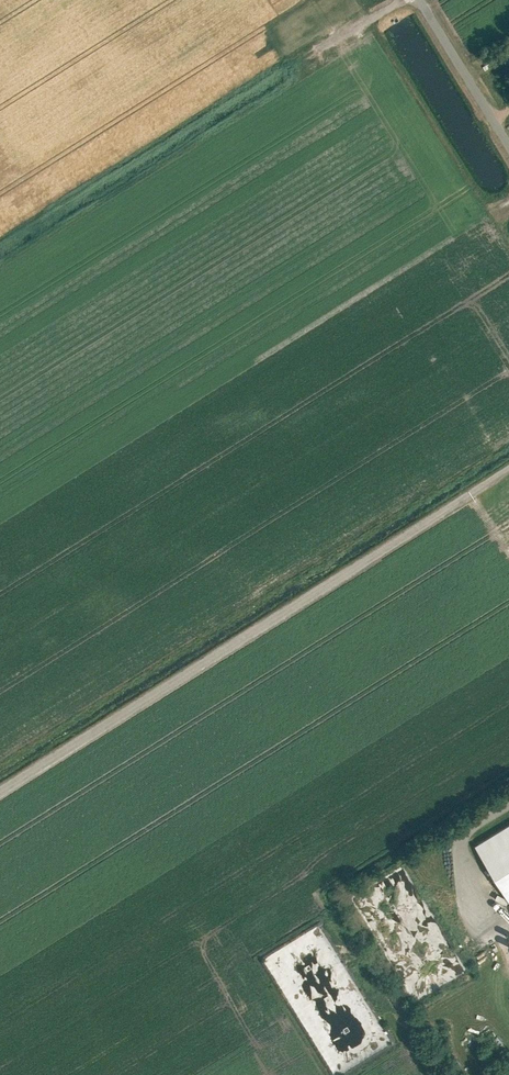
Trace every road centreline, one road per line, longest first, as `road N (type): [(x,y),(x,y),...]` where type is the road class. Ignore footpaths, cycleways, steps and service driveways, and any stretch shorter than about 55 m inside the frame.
road 1 (unclassified): [(508,146),(420,0)]

